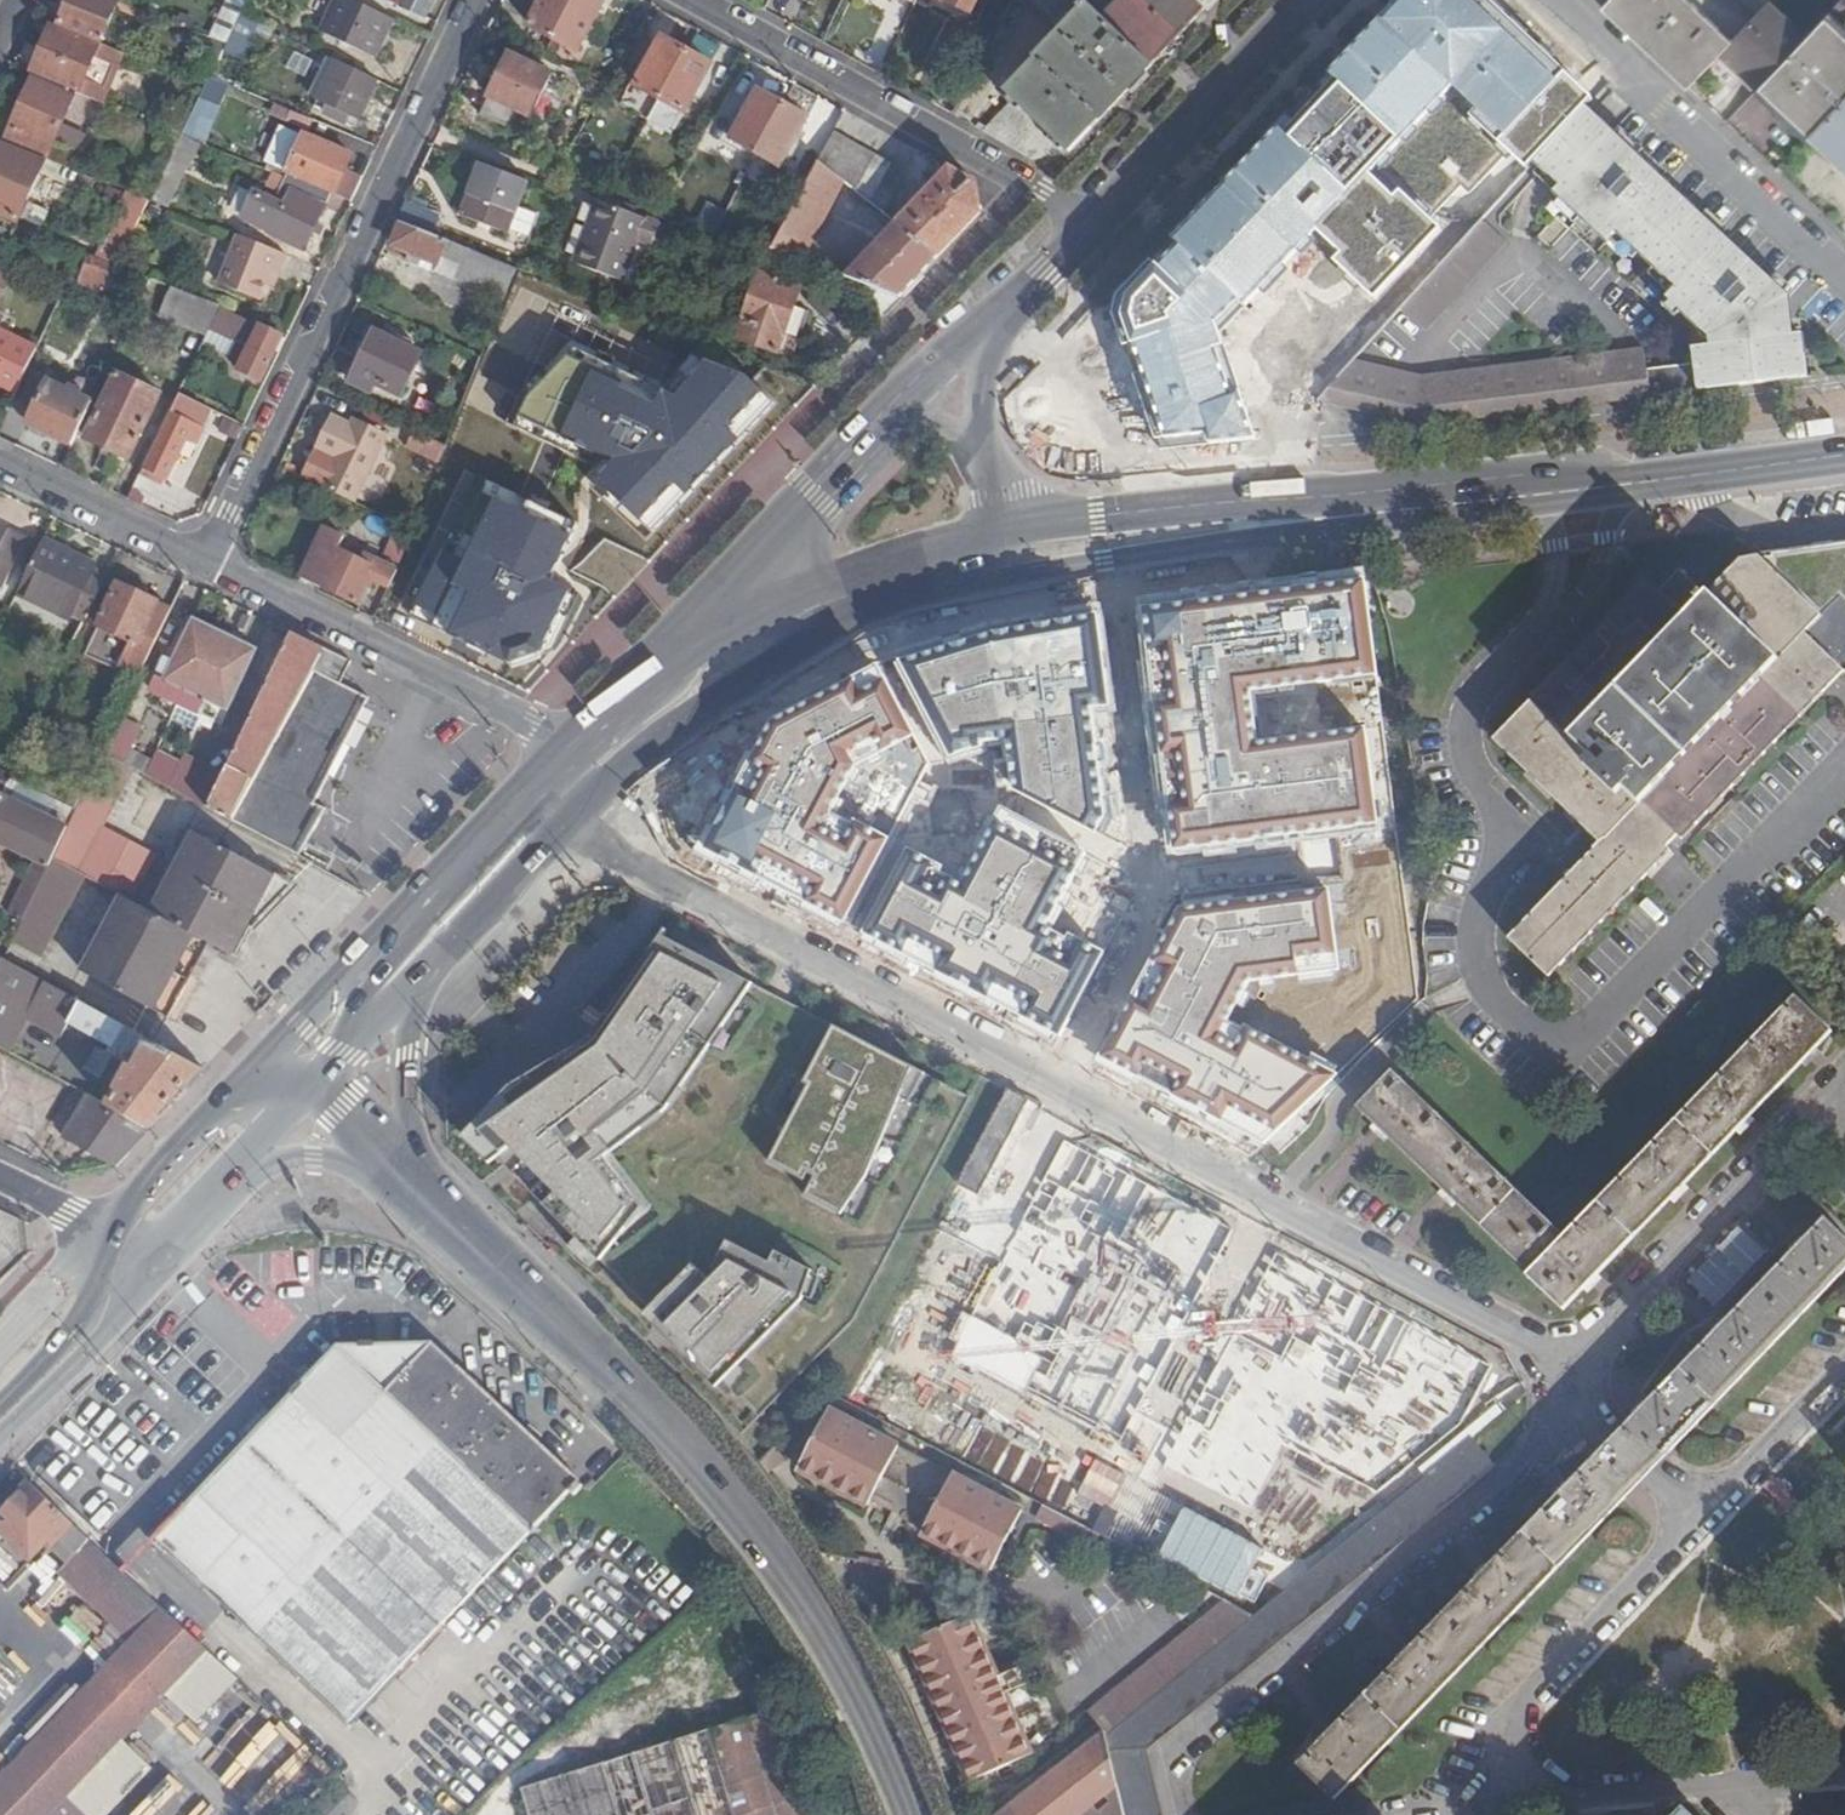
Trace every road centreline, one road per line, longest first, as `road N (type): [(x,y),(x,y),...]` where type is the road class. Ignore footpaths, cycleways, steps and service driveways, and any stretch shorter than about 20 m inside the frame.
road 1 (secondary): [(417,1192),(581,1342),(779,1563),(850,1680),(910,1814)]
road 2 (residential): [(208,561),(477,0)]
road 3 (residential): [(1590,1405),(1174,1757),(1187,1814)]
road 4 (residential): [(1560,1371),(1530,1340),(1056,1090)]
road 5 (residential): [(1056,1090),(563,826)]
road 6 (residential): [(1056,1090),(1145,896),(1120,558)]
road 7 (primary): [(1537,498),(1312,495),(1007,534)]
road 8 (residential): [(1096,221),(690,0)]
road 9 (primary): [(1120,558),(1537,498)]
road 10 (residential): [(574,744),(208,561)]
road 11 (residential): [(1844,280),(1551,0)]
road 12 (residential): [(1823,1110),(1560,1371)]
road 13 (residential): [(1479,1809),(1509,1719),(1697,1521)]
road 14 (residential): [(1844,1775),(1479,1809)]
road 15 (primary): [(563,826),(704,709),(856,629)]
road 16 (primary): [(1537,498),(1844,458)]
road 17 (tertiary): [(1096,221),(1306,0)]
road 18 (primary): [(574,744),(383,946)]
road 19 (primary): [(794,593),(672,652),(574,744)]
road 20 (residential): [(208,561),(0,463)]
road 21 (primary): [(1007,534),(794,593)]
road 22 (primary): [(383,946),(228,1097)]
road 23 (primary): [(416,981),(563,826)]
road 24 (secondary): [(417,1192),(406,1053),(416,981)]
road 25 (residential): [(1697,1521),(1844,1369)]
road 26 (tertiary): [(886,428),(794,527),(794,593)]
road 27 (primary): [(0,1425),(137,1278)]
road 28 (secondary): [(229,1180),(320,1156),(417,1192)]
road 29 (primary): [(228,1097),(99,1241)]
road 30 (primary): [(948,601),(1120,558)]
road 31 (residential): [(1697,1521),(1590,1405)]
road 32 (tertiary): [(994,321),(886,428)]
road 33 (primary): [(383,946),(317,1081)]
road 34 (secondary): [(317,1081),(417,1192)]
road 35 (primary): [(99,1241),(0,1345)]
road 36 (tertiary): [(994,321),(1096,221)]
road 37 (primary): [(317,1081),(416,981)]
road 38 (tertiary): [(991,457),(982,389),(994,321)]
road 39 (primary): [(137,1278),(229,1180)]
road 40 (primary): [(229,1180),(317,1081)]

